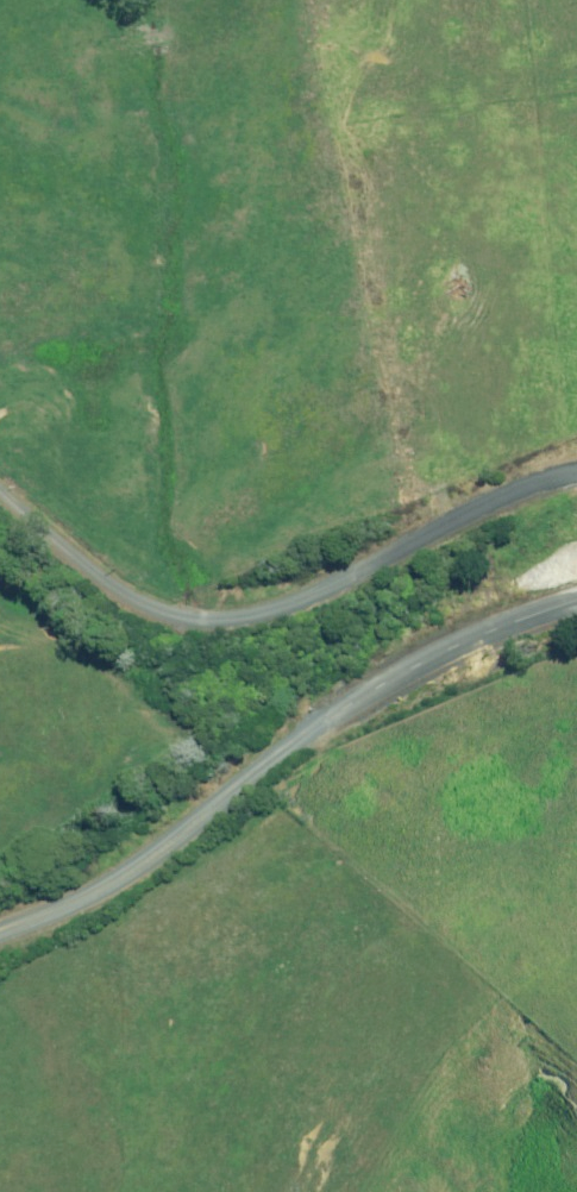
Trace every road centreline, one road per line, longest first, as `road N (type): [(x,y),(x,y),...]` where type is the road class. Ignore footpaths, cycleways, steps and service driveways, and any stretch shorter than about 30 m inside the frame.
road 1 (unclassified): [(0,932),(154,859),(324,718),(444,644),(576,610)]
road 2 (unclassified): [(0,475),(146,600),(235,619),(576,490)]

